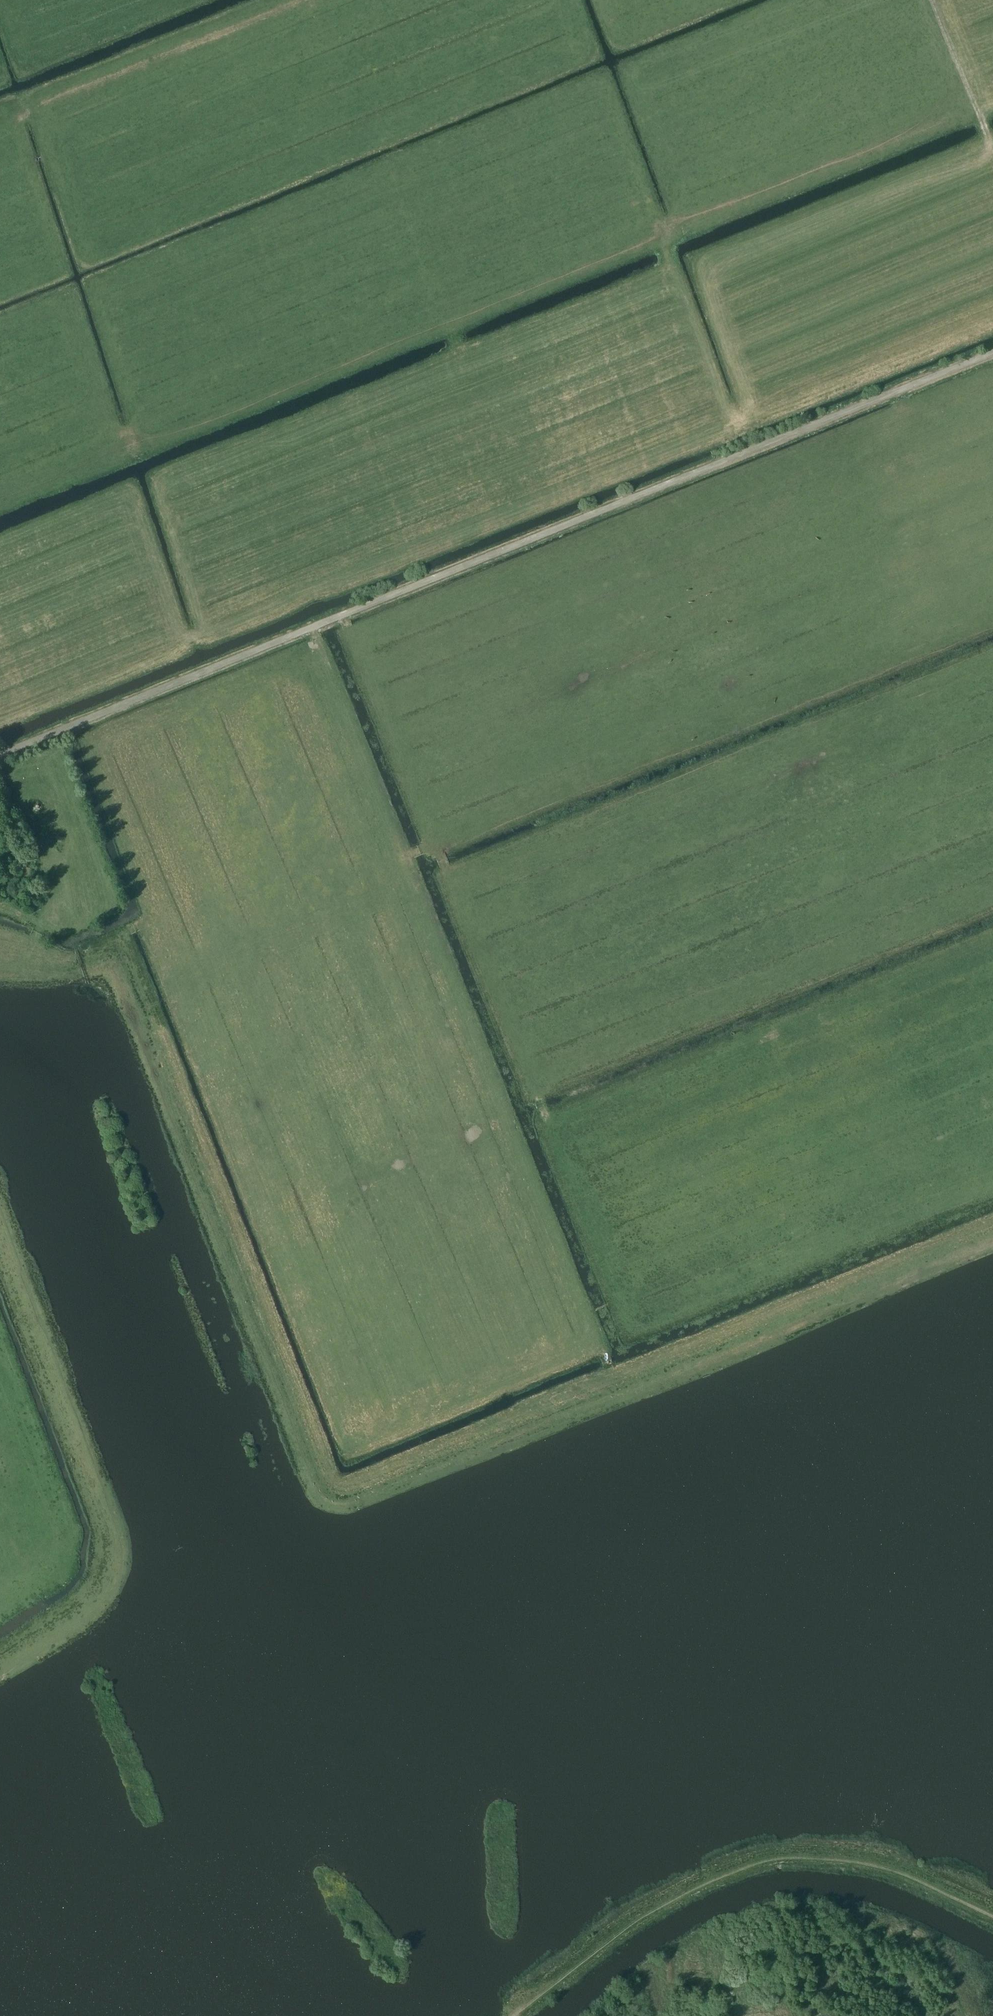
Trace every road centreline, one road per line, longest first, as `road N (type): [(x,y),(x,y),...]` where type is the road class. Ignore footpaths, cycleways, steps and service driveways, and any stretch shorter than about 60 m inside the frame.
road 1 (track): [(992,353),(0,754)]

